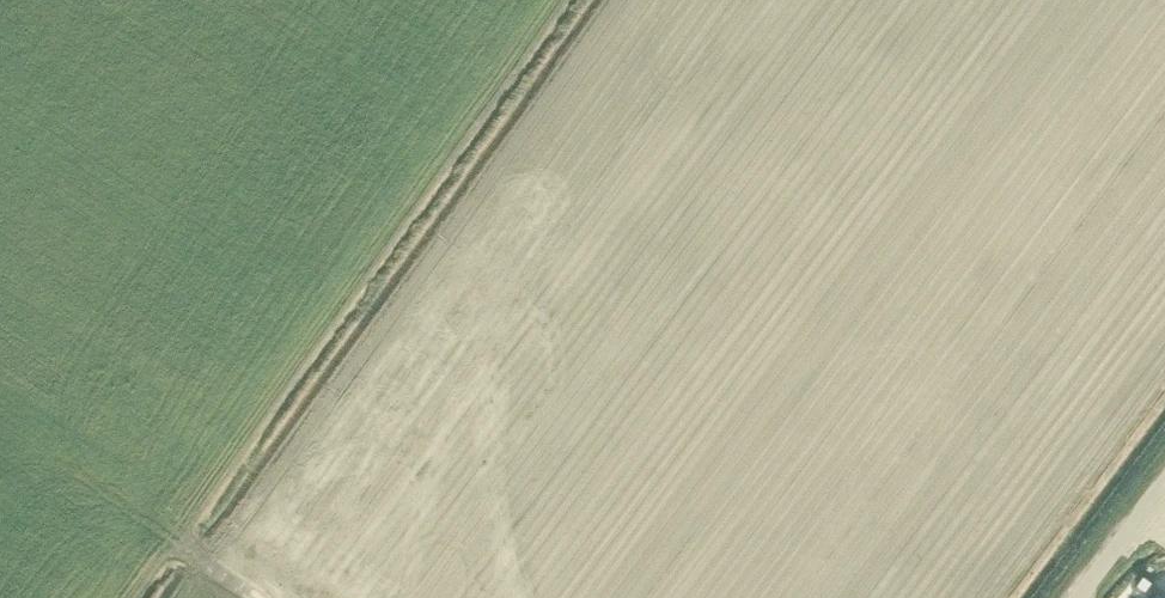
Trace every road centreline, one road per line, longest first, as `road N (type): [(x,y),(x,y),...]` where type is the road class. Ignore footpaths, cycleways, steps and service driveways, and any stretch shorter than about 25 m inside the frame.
road 1 (track): [(134,597),(568,0)]
road 2 (unclassified): [(1085,597),(1164,491)]

